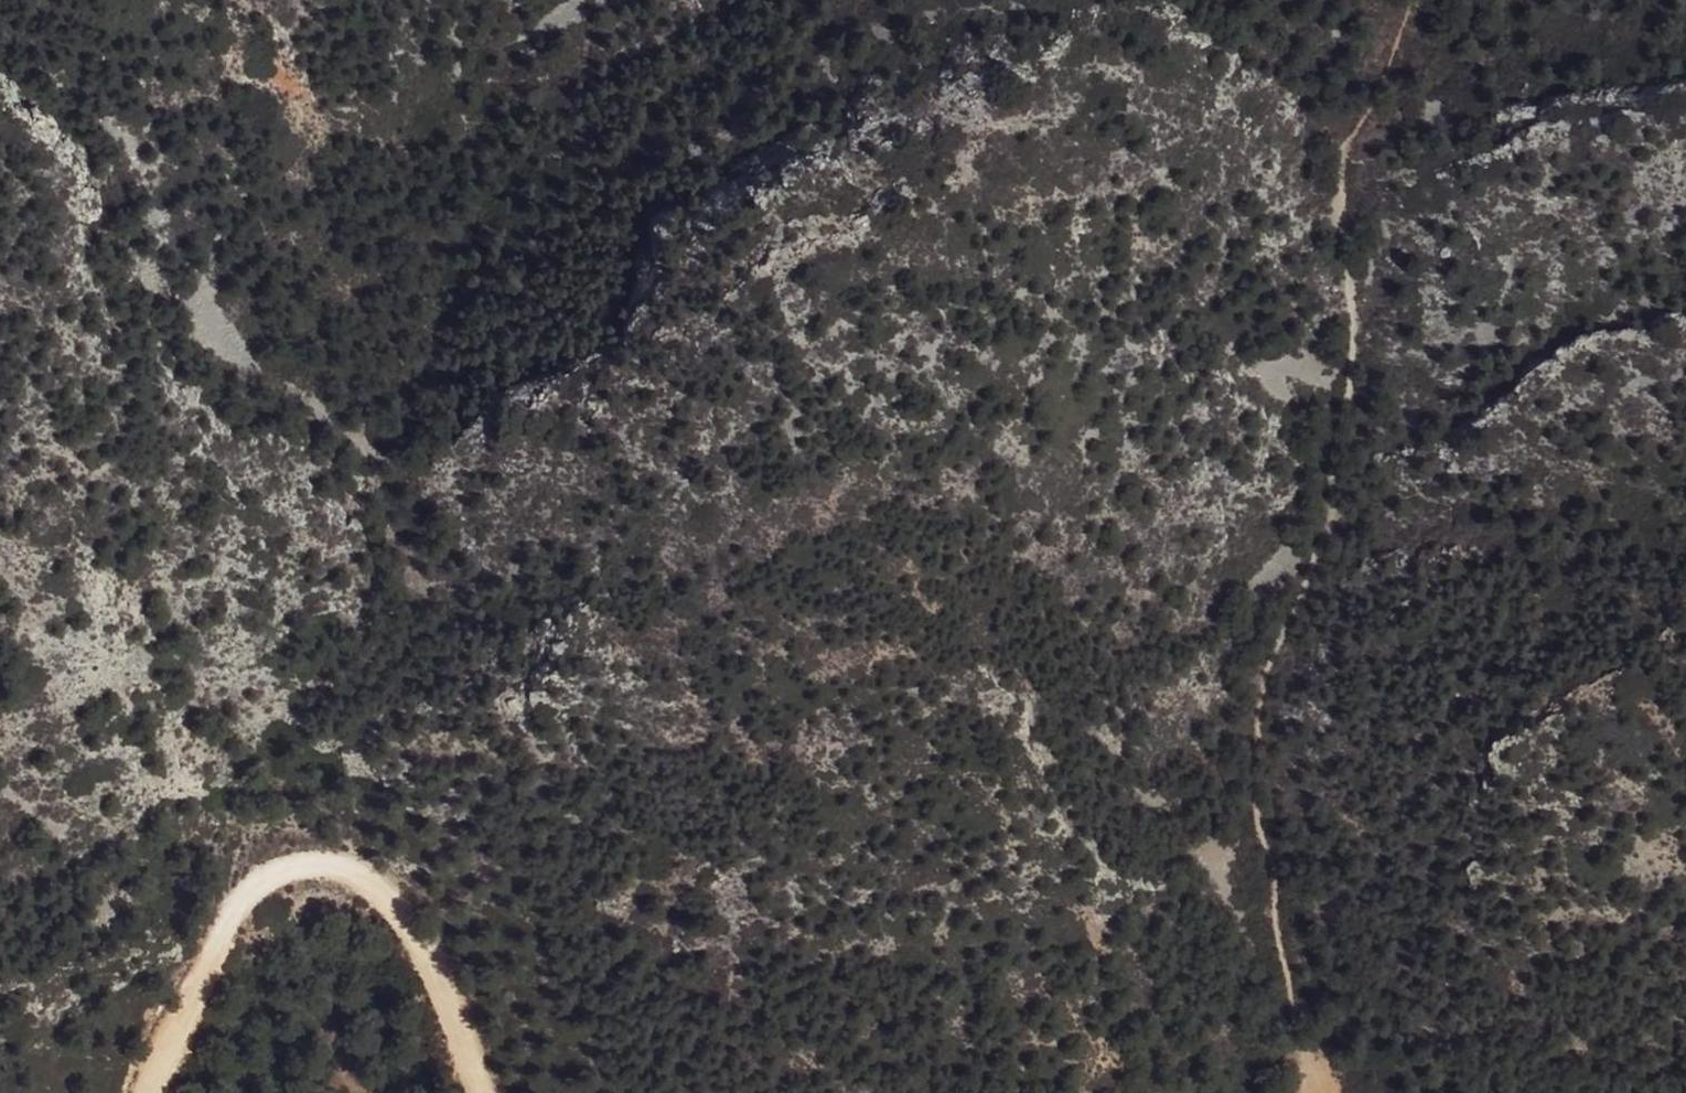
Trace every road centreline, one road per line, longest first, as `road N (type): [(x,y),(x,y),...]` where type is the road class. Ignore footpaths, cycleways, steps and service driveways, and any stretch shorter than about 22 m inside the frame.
road 1 (track): [(1400,0),(1334,190),(1344,370),(1317,533),(1263,671),(1258,812),(1295,1036),(1280,1092)]
road 2 (track): [(145,1092),(234,921),(290,869),(360,874),(402,926),(481,1092)]

